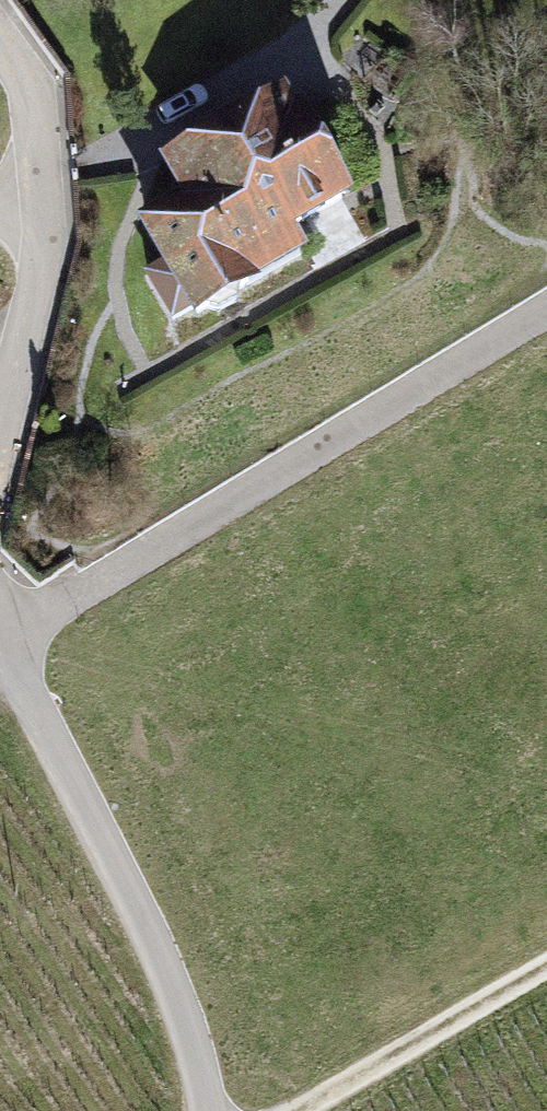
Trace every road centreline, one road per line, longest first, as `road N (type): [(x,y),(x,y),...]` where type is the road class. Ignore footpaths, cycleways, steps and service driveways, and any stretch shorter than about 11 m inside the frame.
road 1 (residential): [(0,633),(158,554),(546,316)]
road 2 (residential): [(0,644),(184,1024),(200,1110)]
road 3 (residential): [(0,450),(39,278),(44,185),(33,88),(0,37)]
road 4 (track): [(337,0),(304,34),(44,185)]
road 5 (track): [(546,965),(290,1110)]

